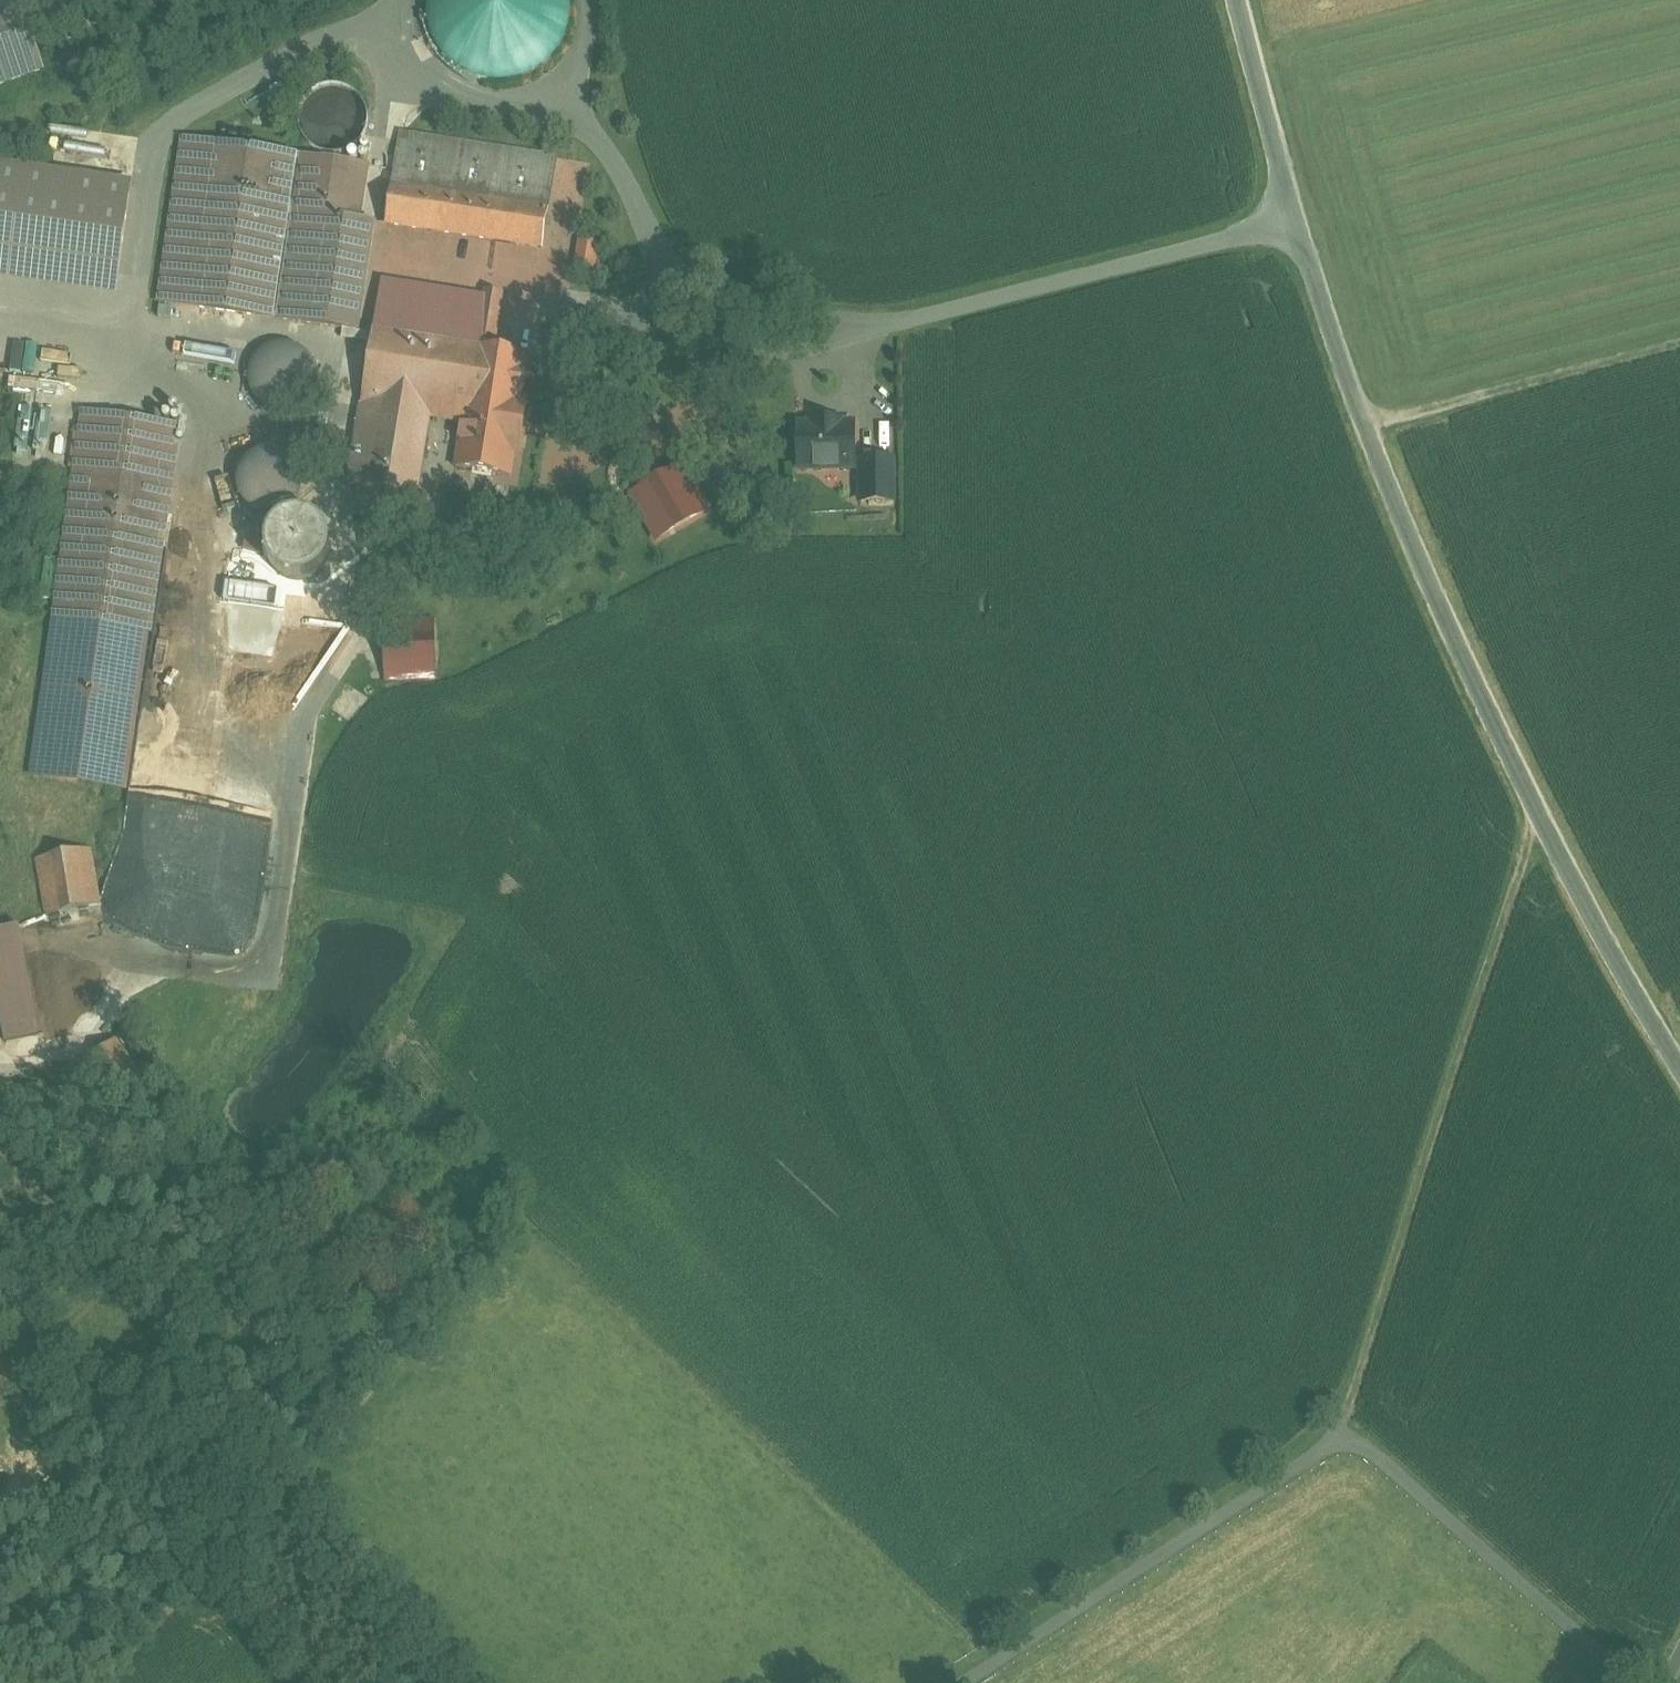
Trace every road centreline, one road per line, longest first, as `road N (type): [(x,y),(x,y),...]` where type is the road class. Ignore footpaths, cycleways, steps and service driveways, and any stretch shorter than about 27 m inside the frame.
road 1 (unclassified): [(1242,0),(1299,217),(1366,416),(1541,807),(1679,1053)]
road 2 (track): [(1541,807),(1324,1427)]

